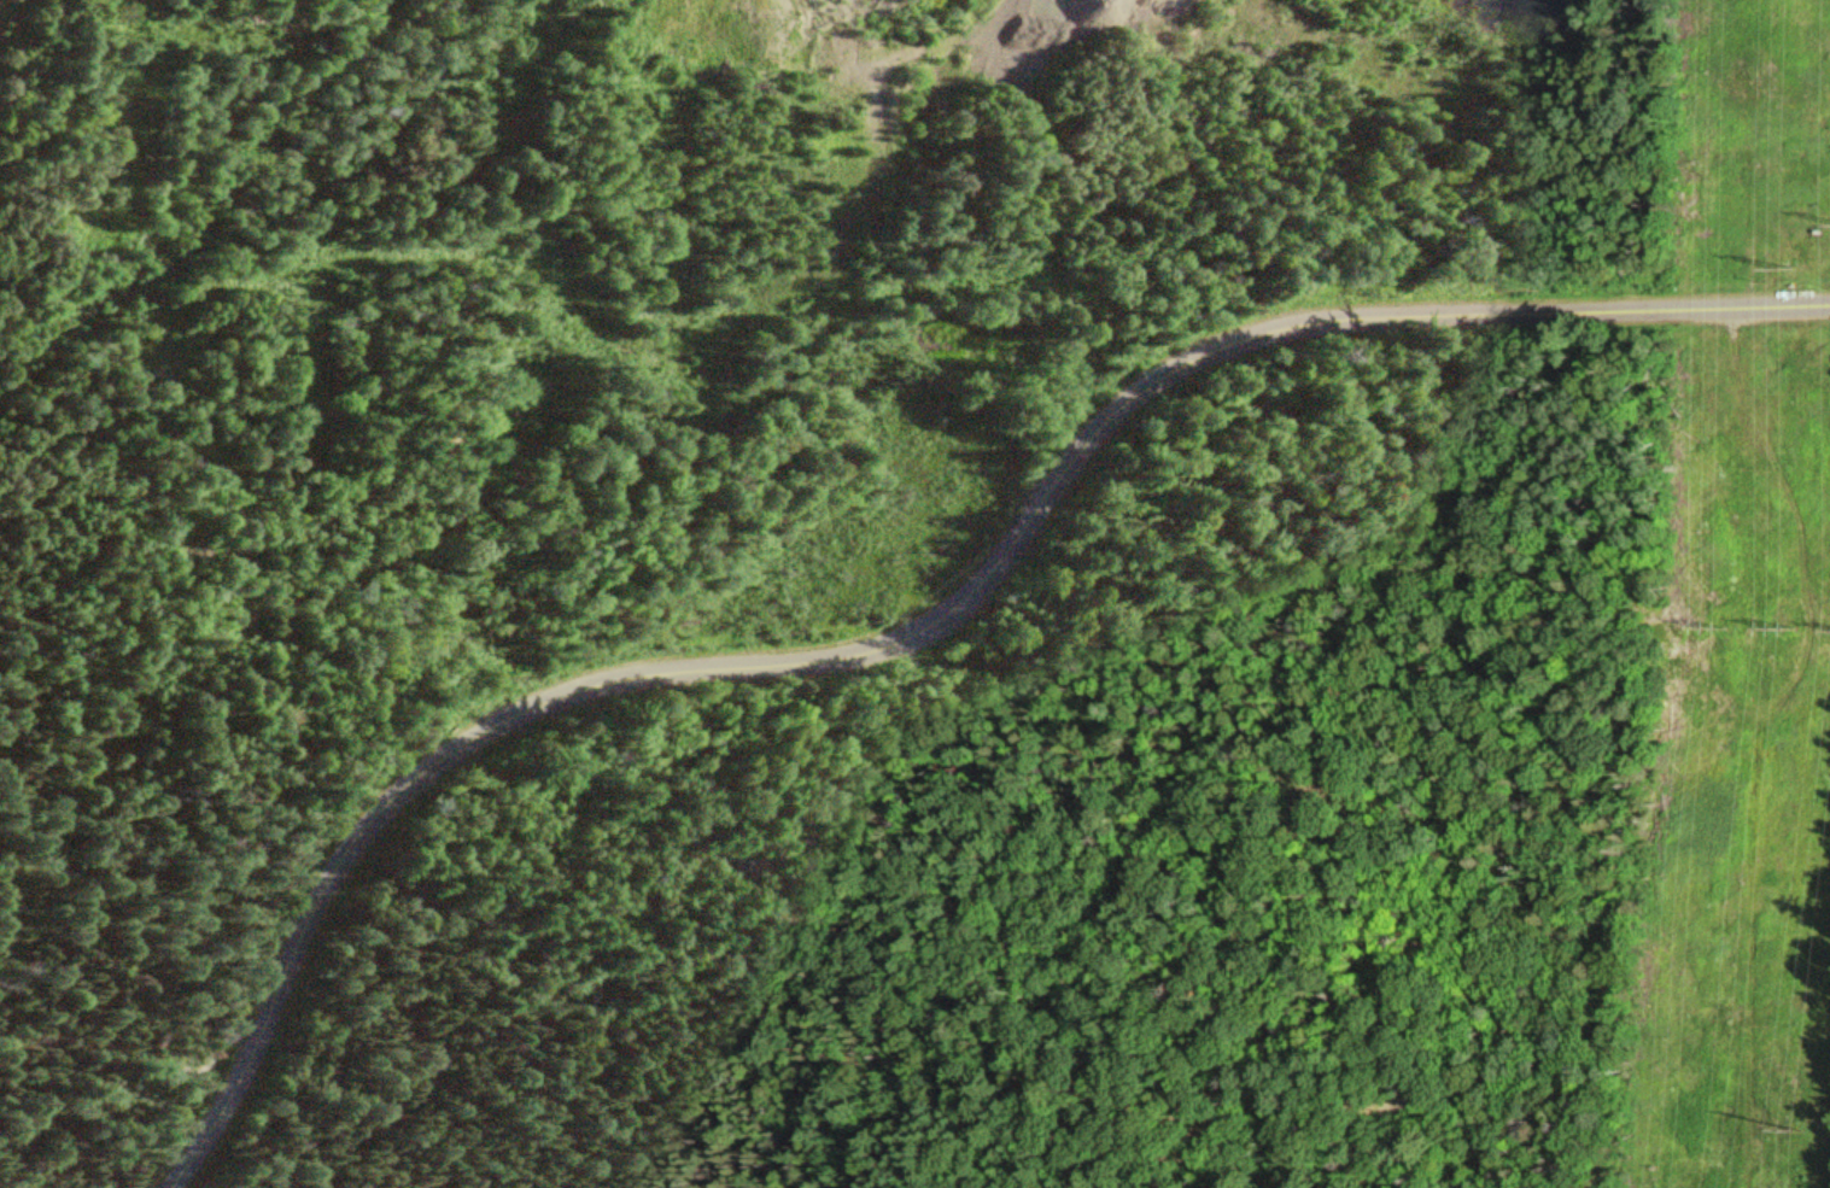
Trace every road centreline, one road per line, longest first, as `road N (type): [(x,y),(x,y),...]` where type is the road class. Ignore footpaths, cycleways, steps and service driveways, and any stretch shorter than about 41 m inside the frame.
road 1 (tertiary): [(169,1187),(361,832),(483,738),(643,683),(858,666),(932,630),(994,566),(1105,403),(1215,340),(1339,317),(1491,304),(1829,294)]
road 2 (residential): [(1467,1187),(1544,1098),(1578,1029),(1555,950),(1474,789),(1444,704),(1427,609),(1434,480),(1473,367),(1521,328),(1718,299)]

